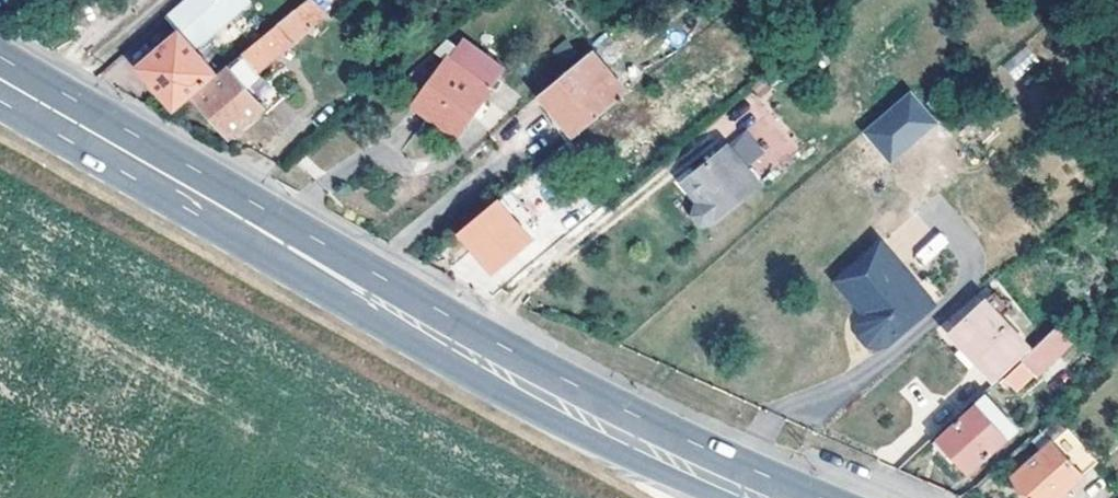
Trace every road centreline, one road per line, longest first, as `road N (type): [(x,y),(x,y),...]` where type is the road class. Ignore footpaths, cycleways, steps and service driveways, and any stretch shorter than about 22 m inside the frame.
road 1 (secondary): [(762,497),(473,360),(0,84)]

